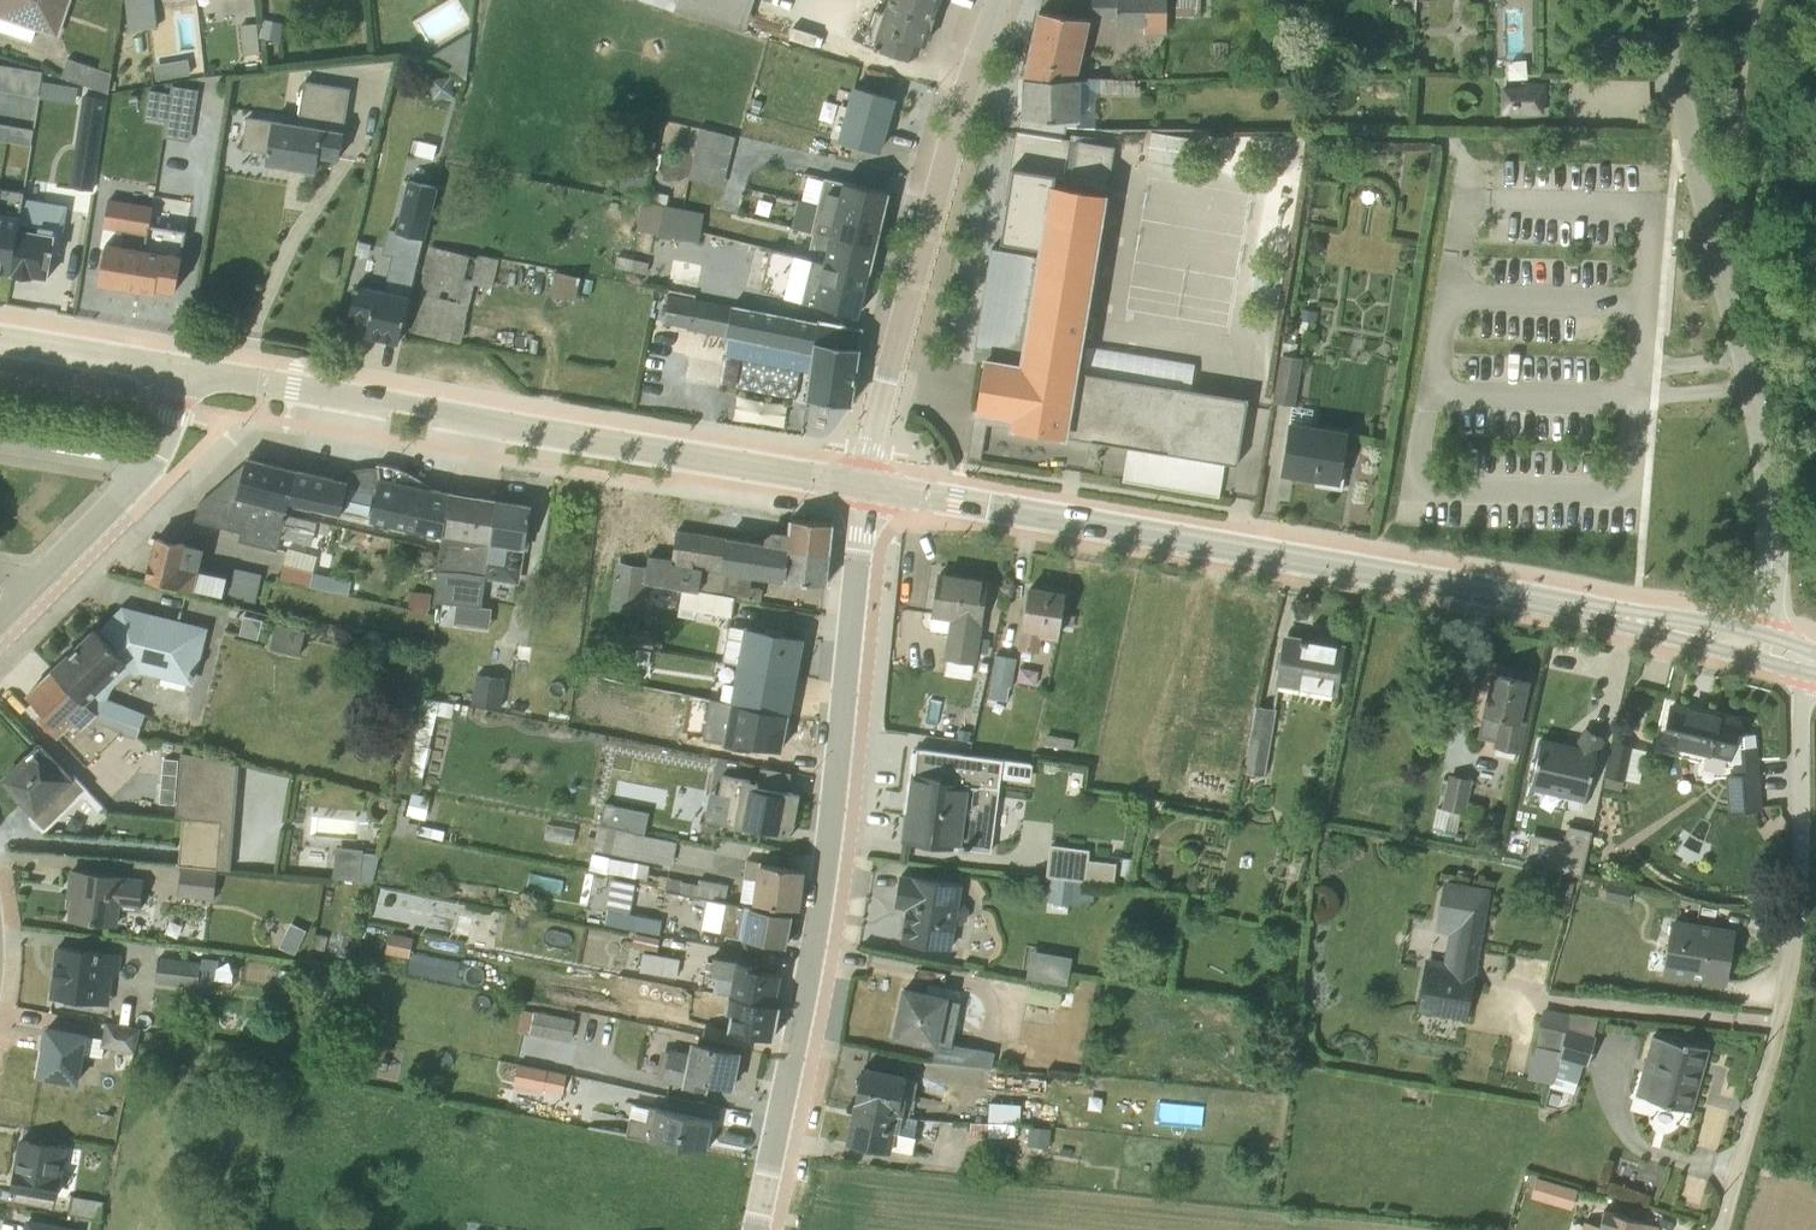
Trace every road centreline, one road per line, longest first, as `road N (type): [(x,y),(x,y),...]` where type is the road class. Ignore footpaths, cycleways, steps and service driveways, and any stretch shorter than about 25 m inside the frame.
road 1 (tertiary): [(1754,647),(1510,594),(862,484)]
road 2 (residential): [(751,1229),(826,869),(862,484)]
road 3 (tertiary): [(862,484),(180,370)]
road 4 (residential): [(1691,0),(1691,125),(1771,529),(1754,647)]
road 5 (residential): [(1808,662),(1798,913),(1786,1001),(1719,1229)]
road 6 (residential): [(996,0),(944,156),(862,484)]
road 7 (residential): [(0,617),(149,466),(172,418),(180,370)]
road 8 (tertiary): [(180,370),(0,341)]

